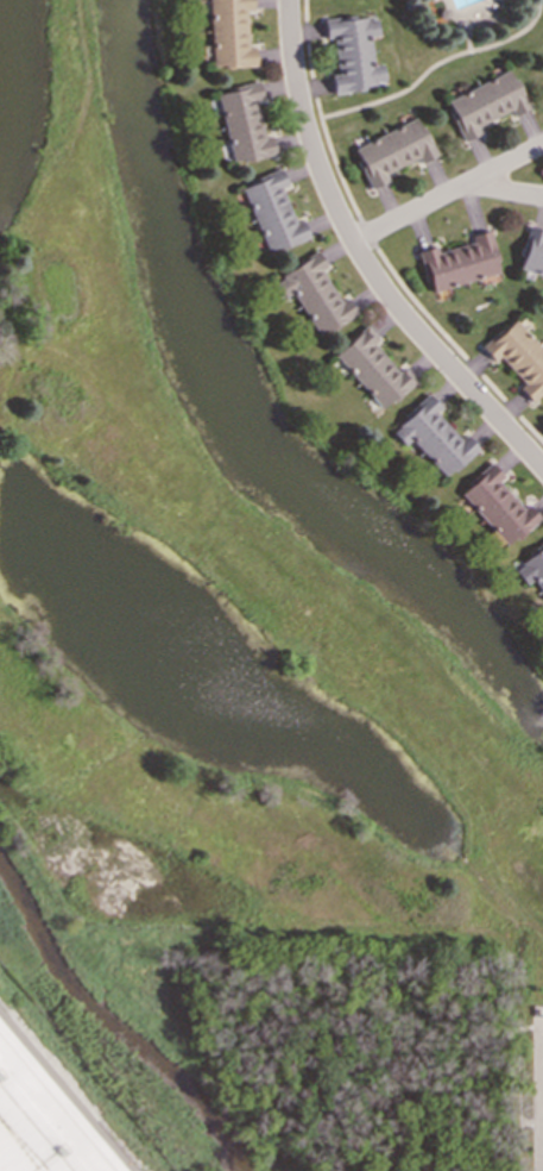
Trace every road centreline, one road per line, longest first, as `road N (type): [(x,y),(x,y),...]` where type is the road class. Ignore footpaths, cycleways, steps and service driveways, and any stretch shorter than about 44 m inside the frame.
road 1 (residential): [(287,0),(308,134),(356,240),(432,345),(542,465)]
road 2 (residential): [(542,144),(473,180),(542,197)]
road 3 (residential): [(356,240),(473,180)]

